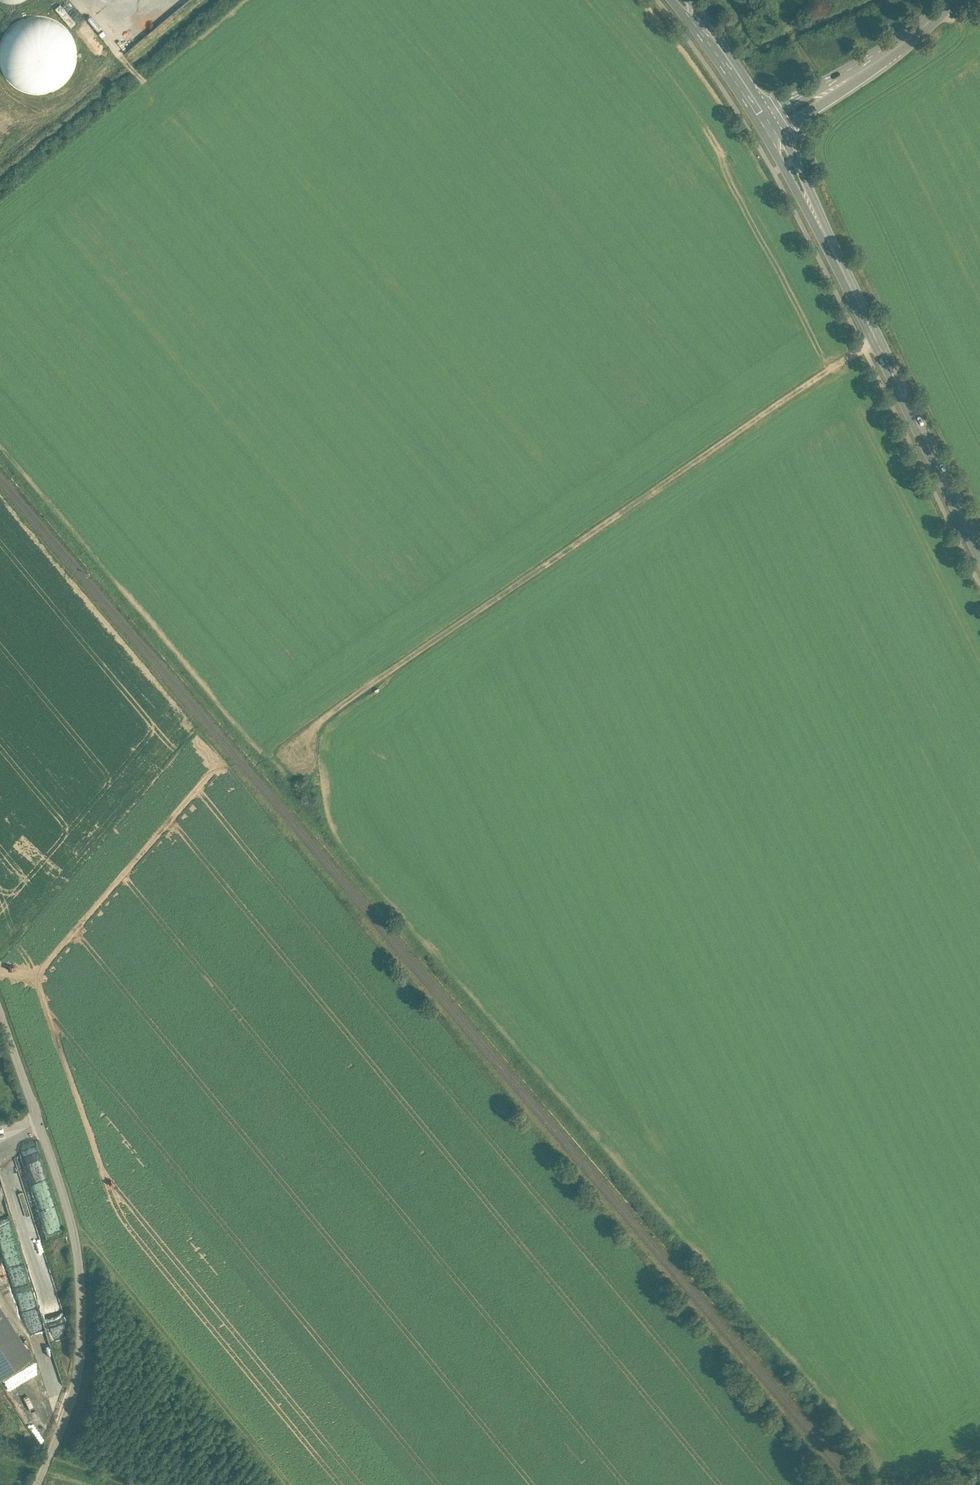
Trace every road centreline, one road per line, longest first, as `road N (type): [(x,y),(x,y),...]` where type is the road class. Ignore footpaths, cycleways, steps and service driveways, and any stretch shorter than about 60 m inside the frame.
road 1 (track): [(295,758),(318,722),(876,337)]
road 2 (unclassified): [(36,1484),(72,1400),(82,1344),(75,1230),(0,1011)]
road 3 (primary): [(767,120),(979,550)]
road 4 (secondary): [(767,120),(894,50),(950,0)]
road 5 (primary): [(680,0),(767,120)]

